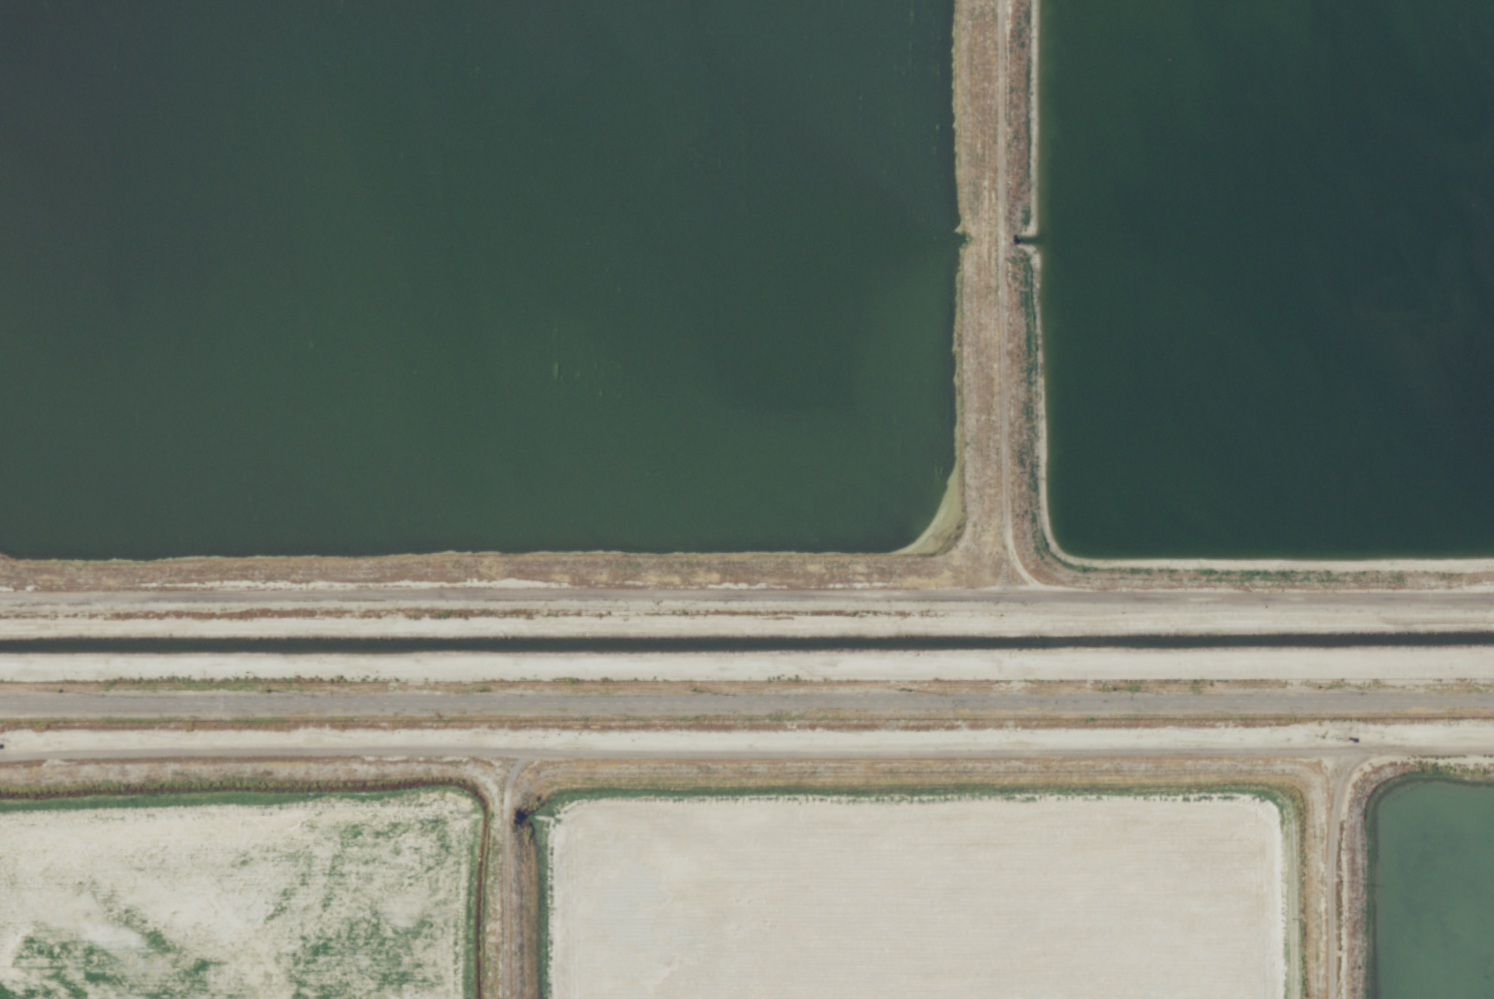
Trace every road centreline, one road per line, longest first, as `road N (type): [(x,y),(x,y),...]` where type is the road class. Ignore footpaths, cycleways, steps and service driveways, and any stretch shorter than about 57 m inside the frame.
road 1 (tertiary): [(0,701),(1493,698)]

